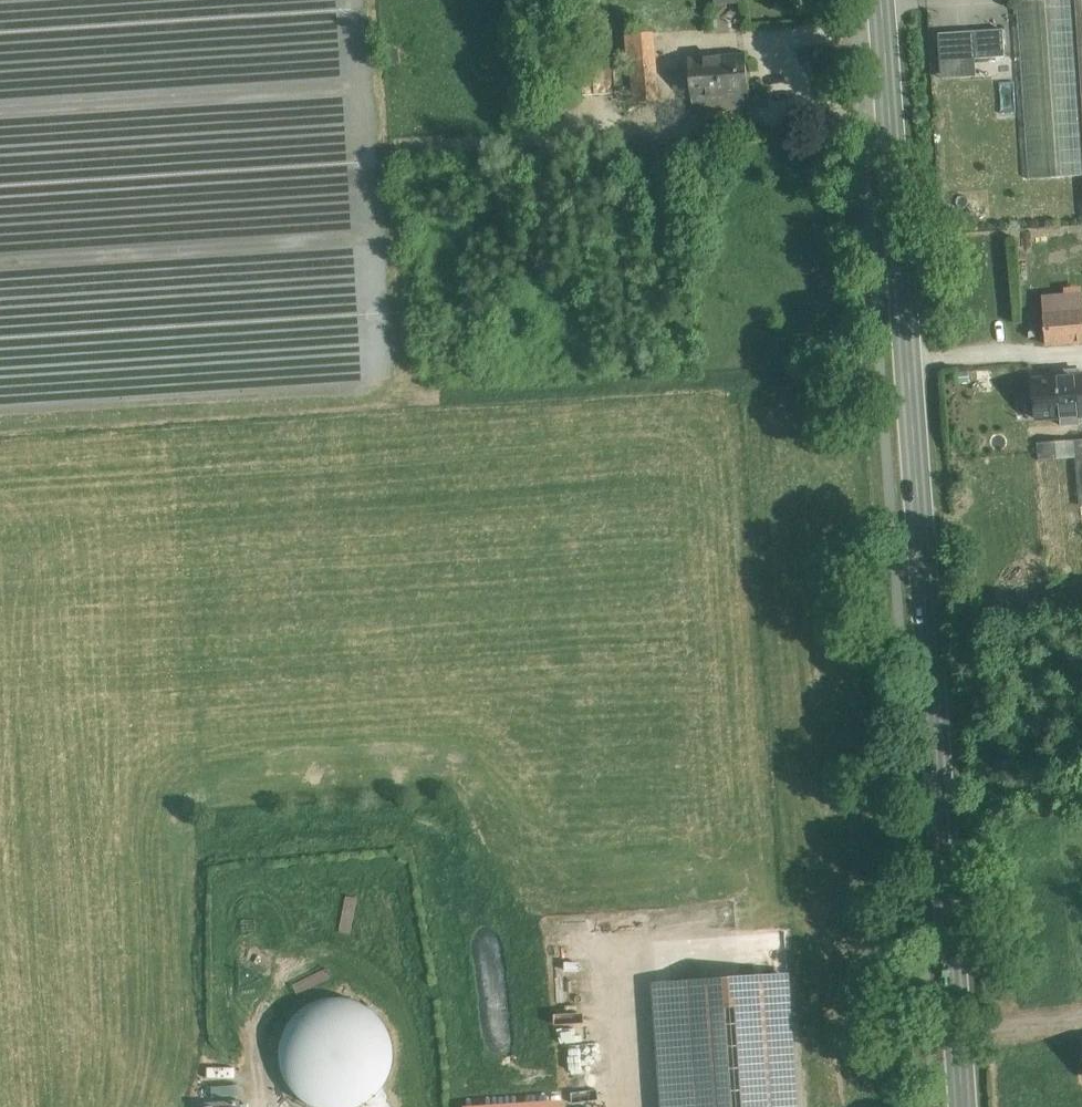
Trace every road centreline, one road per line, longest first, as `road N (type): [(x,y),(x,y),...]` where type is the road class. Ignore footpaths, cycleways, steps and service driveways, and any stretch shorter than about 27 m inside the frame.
road 1 (tertiary): [(960,1106),(879,0)]

